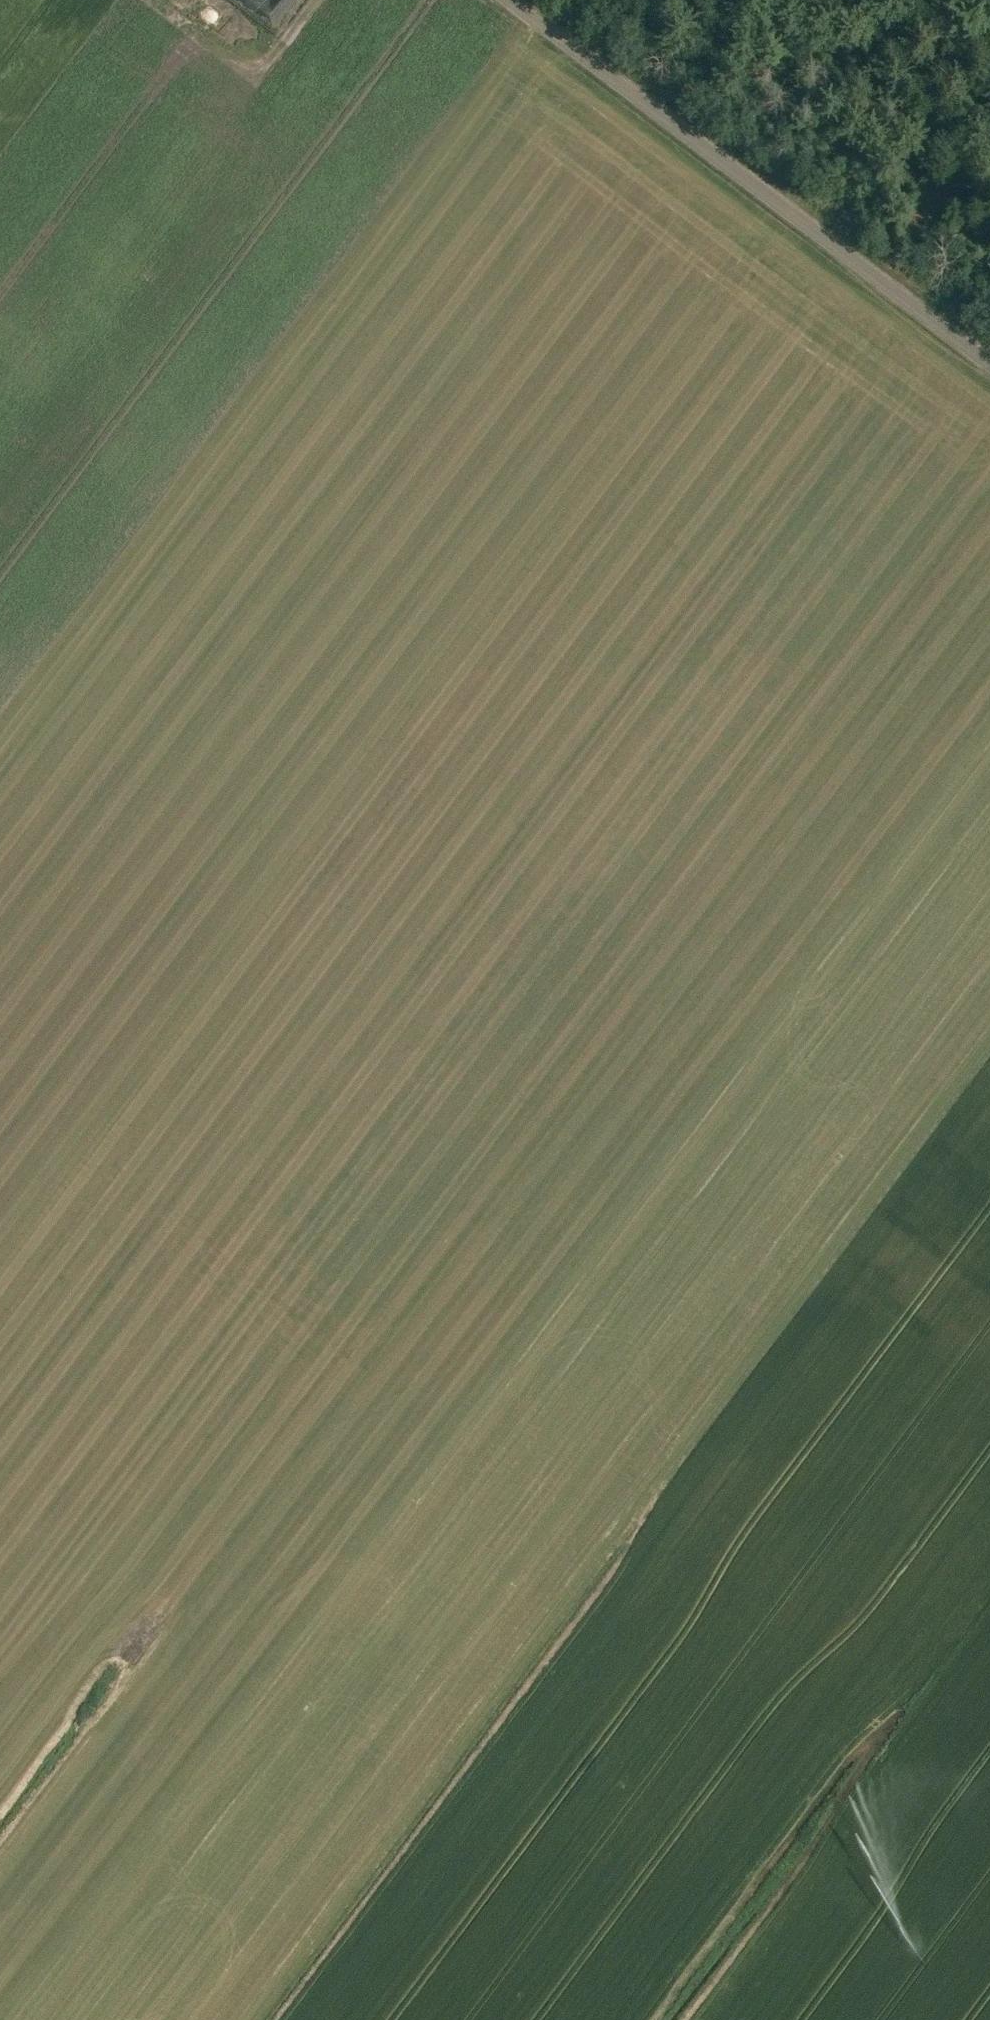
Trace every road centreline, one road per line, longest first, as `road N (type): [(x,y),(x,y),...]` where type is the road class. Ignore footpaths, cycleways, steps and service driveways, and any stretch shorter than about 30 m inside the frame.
road 1 (unclassified): [(989,364),(508,0)]

